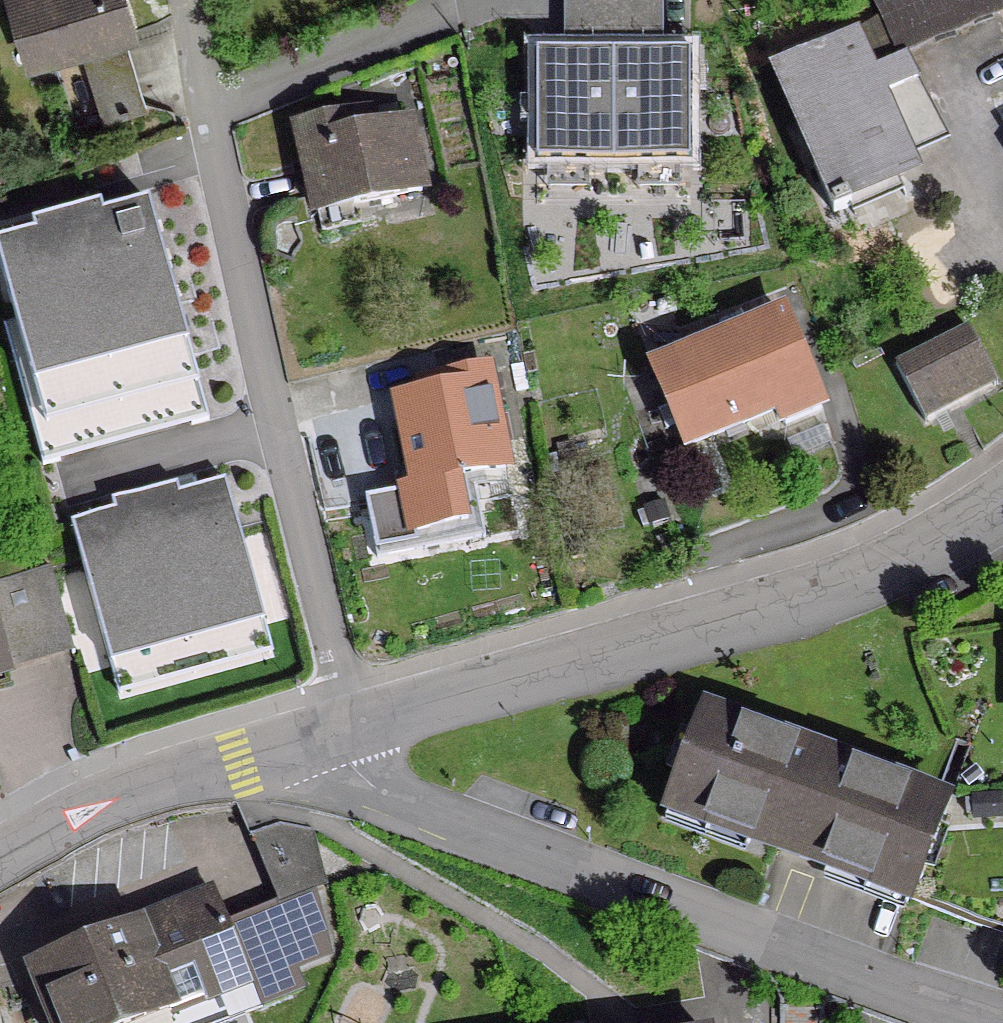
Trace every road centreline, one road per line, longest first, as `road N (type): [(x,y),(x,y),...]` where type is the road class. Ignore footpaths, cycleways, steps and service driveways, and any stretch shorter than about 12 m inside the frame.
road 1 (residential): [(311,727),(323,763),(344,785),(991,1022)]
road 2 (residential): [(344,718),(243,310),(183,0)]
road 3 (residential): [(344,718),(752,608),(875,561),(1002,489)]
road 4 (residential): [(0,849),(48,821),(233,747),(311,727)]

